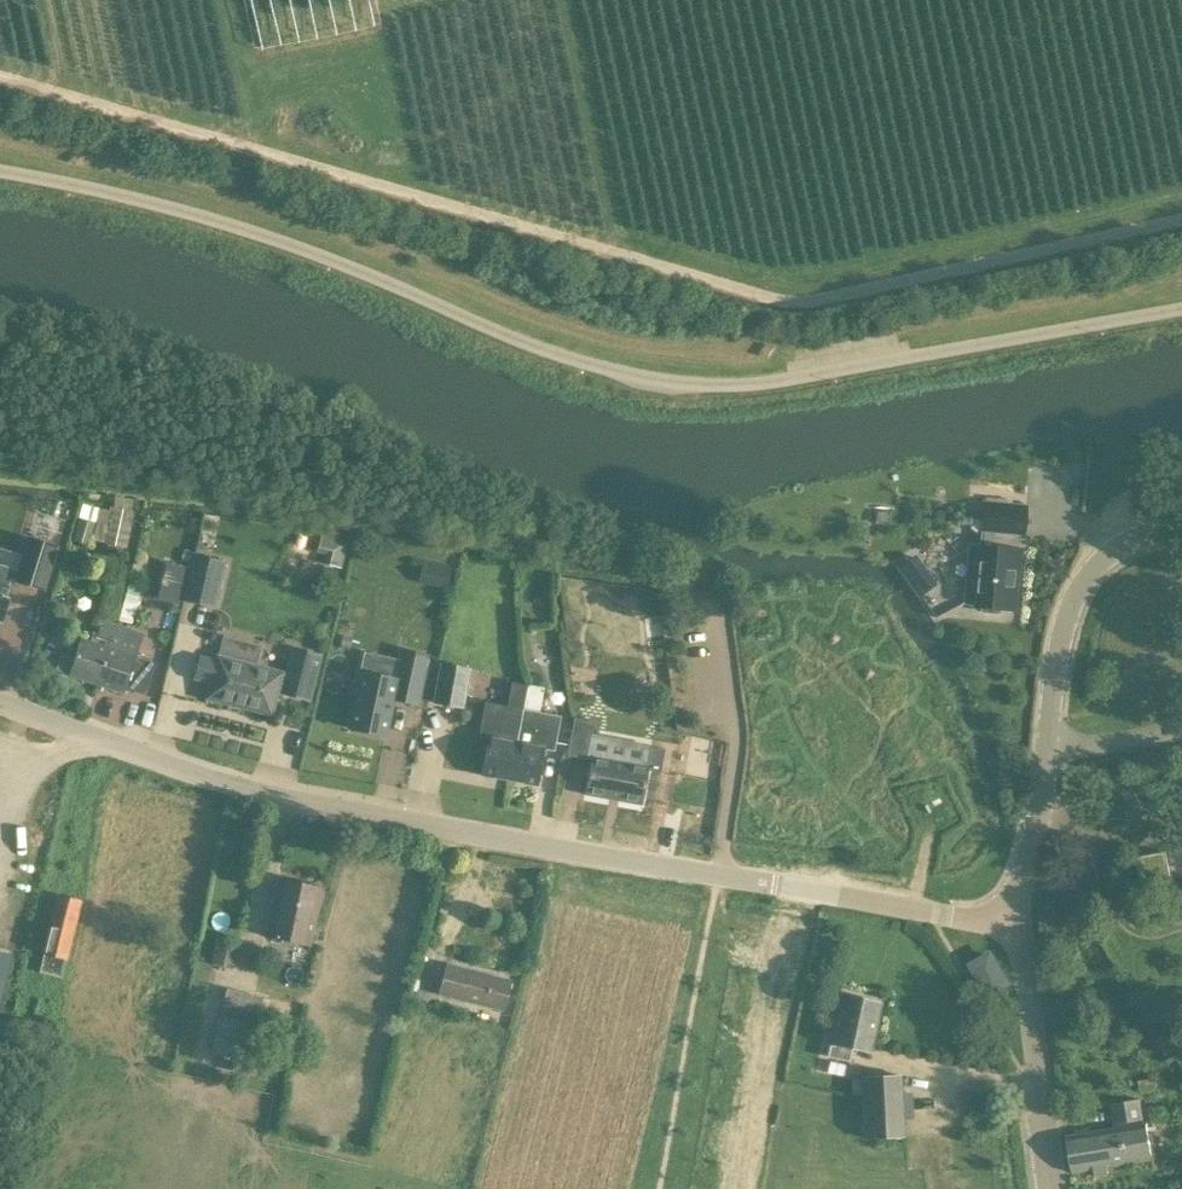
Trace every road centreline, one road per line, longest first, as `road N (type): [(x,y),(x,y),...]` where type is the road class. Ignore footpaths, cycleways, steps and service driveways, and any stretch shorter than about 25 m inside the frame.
road 1 (unclassified): [(0,171),(219,216),(634,383),(763,384),(1181,309)]
road 2 (unclassified): [(0,706),(127,755),(276,798),(1016,926)]
road 3 (tertiary): [(1016,926),(1060,643),(1078,590),(1101,560),(1181,524)]
road 4 (tertiary): [(1052,1188),(1016,926)]

